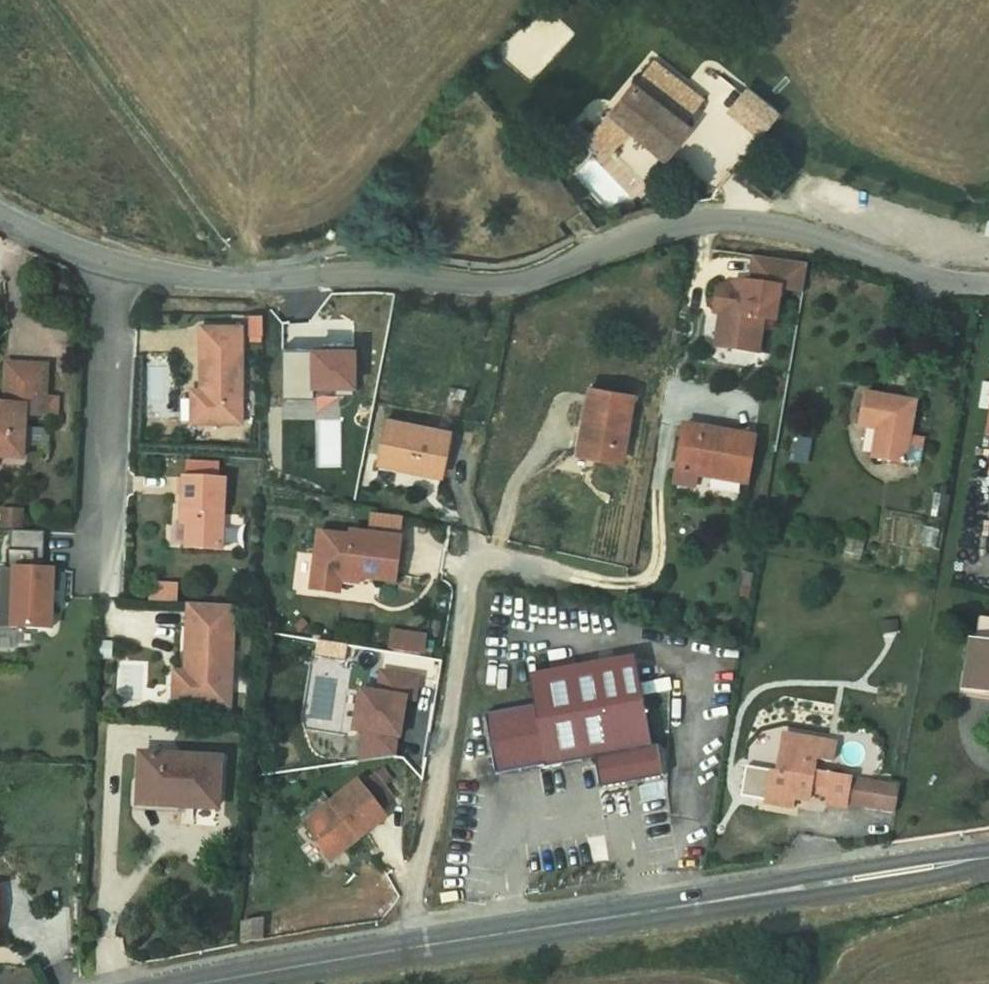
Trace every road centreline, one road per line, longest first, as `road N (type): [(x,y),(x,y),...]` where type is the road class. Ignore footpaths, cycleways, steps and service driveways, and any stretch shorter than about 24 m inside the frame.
road 1 (unclassified): [(0,213),(118,264),(242,283),(368,274),(514,287),(609,247),(698,222),(773,226),(946,282),(988,286)]
road 2 (tertiary): [(988,855),(410,944)]
road 3 (residential): [(410,944),(470,569),(490,558),(612,584)]
road 4 (tertiary): [(410,944),(181,983)]

